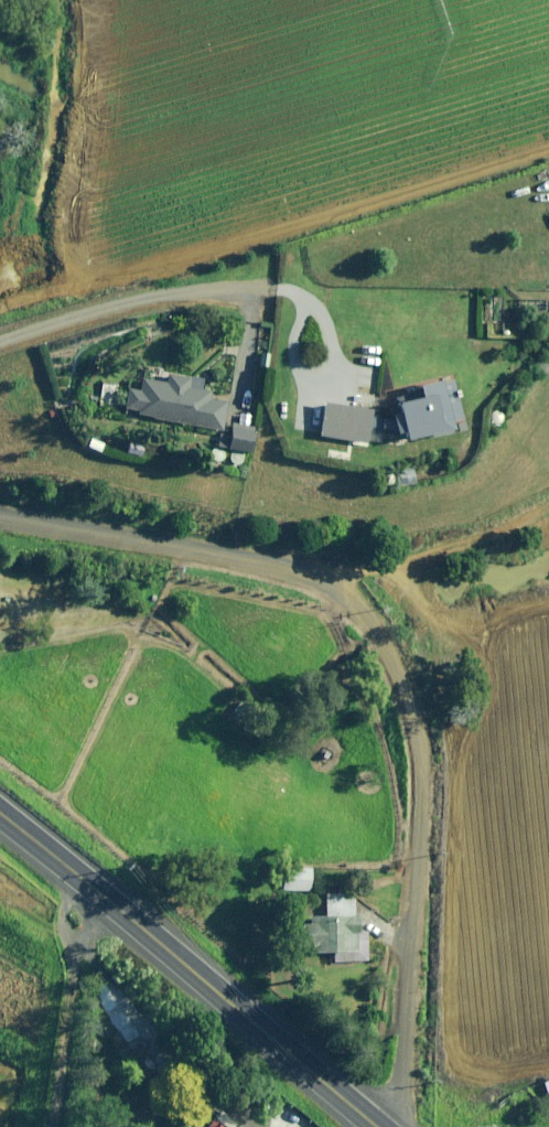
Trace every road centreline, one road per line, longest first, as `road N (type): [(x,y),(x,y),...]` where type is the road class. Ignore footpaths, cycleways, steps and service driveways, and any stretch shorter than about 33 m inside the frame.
road 1 (unclassified): [(383,1126),(401,1084),(412,788),(402,710),(364,624),(333,594),(270,566),(0,516)]
road 2 (primary): [(0,813),(377,1126)]

